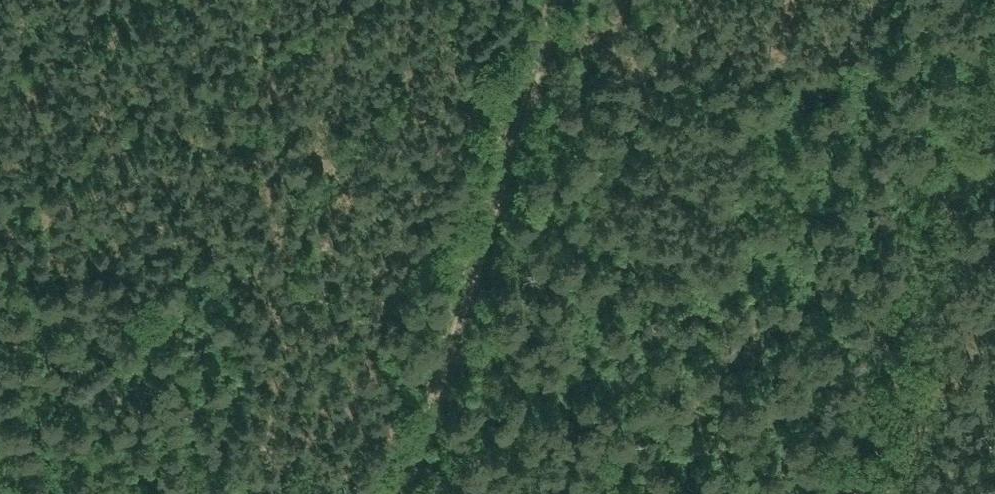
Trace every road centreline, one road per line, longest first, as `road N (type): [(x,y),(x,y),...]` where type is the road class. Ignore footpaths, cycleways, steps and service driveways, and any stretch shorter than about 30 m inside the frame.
road 1 (track): [(560,0),(409,493)]

